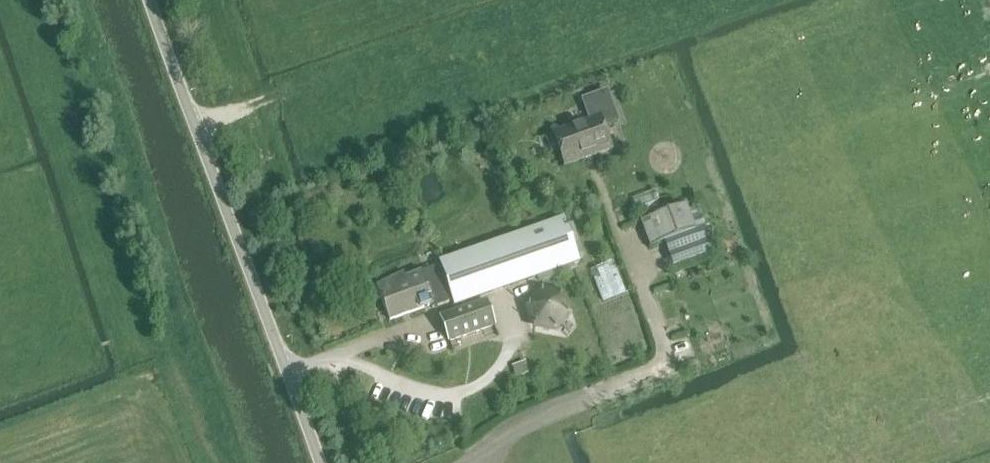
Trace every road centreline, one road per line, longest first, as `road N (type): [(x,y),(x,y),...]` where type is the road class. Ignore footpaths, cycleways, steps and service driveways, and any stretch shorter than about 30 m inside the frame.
road 1 (unclassified): [(315,462),(147,0)]

